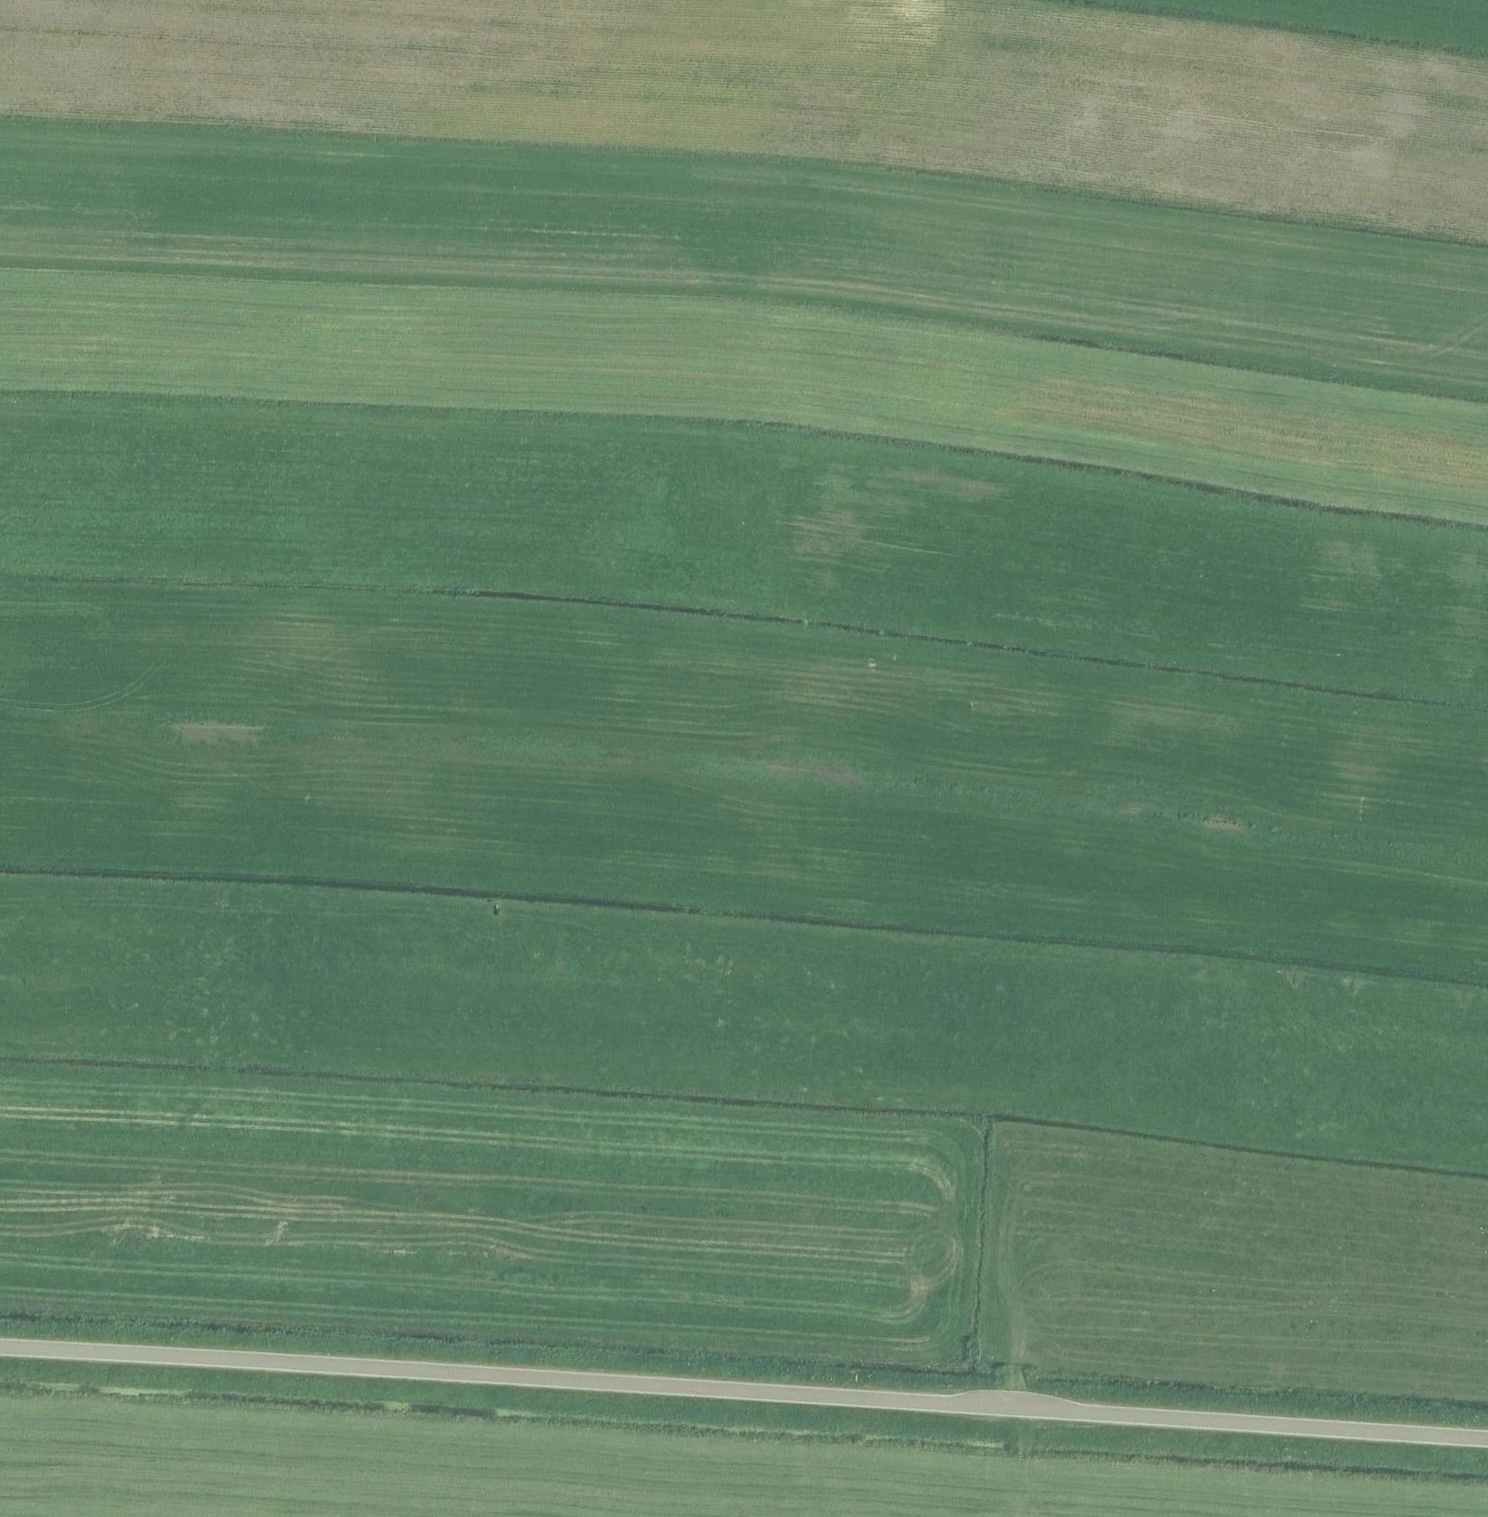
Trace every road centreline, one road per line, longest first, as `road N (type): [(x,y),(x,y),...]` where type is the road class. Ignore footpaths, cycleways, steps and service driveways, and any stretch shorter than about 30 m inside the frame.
road 1 (unclassified): [(1487,1439),(0,1351)]

